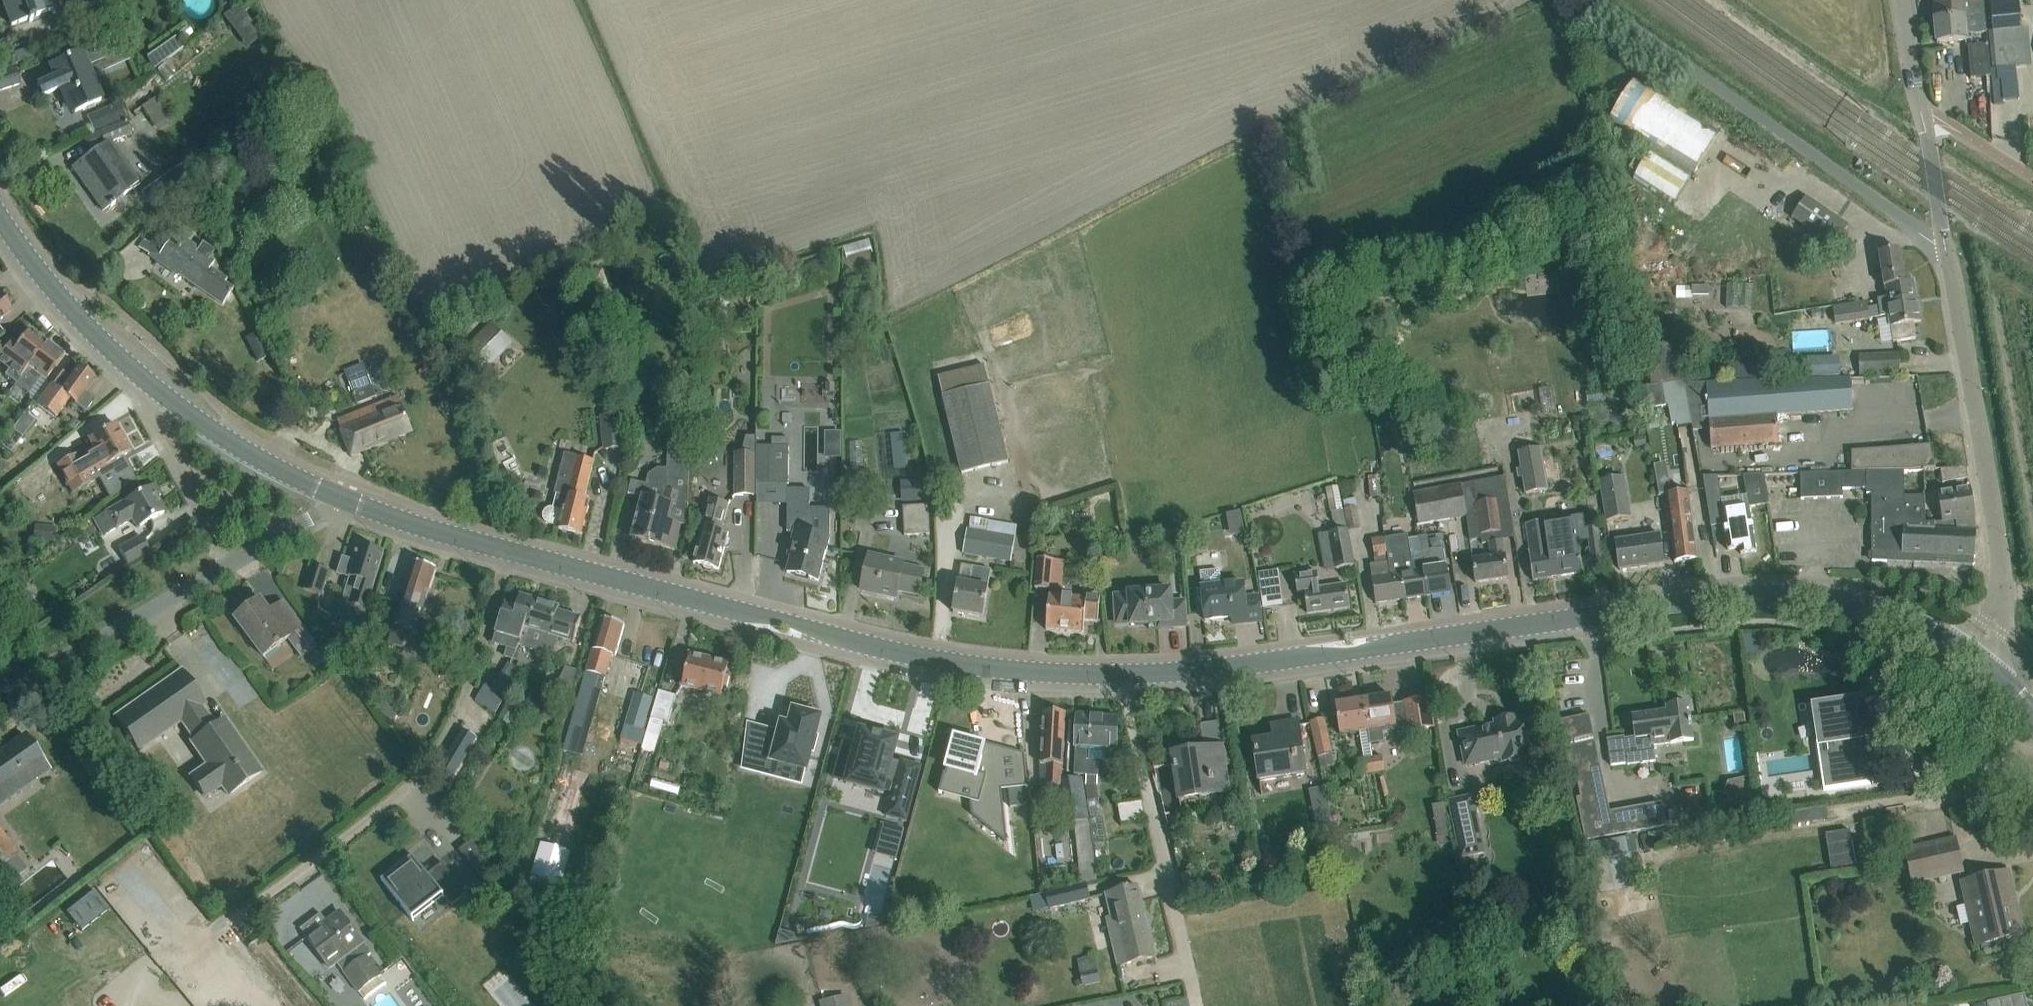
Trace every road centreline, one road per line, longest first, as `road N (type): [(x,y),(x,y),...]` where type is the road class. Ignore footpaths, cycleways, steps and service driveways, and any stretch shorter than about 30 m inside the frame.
road 1 (unclassified): [(1128,675),(1032,674),(825,636),(514,555),(341,499)]
road 2 (unclassified): [(1128,675),(1778,601)]
road 3 (unclassified): [(341,499),(242,451),(143,380),(52,295),(0,226)]
road 4 (unclassified): [(1946,249),(1599,0)]
road 5 (unclassified): [(1976,664),(1998,580),(1946,249)]
road 6 (unclassified): [(0,680),(37,672),(129,625),(341,499)]
road 7 (unclassified): [(1196,1005),(1128,675)]
road 8 (unclassified): [(1946,249),(1898,0)]
road 9 (unclassified): [(1976,664),(1895,623),(1778,601)]

